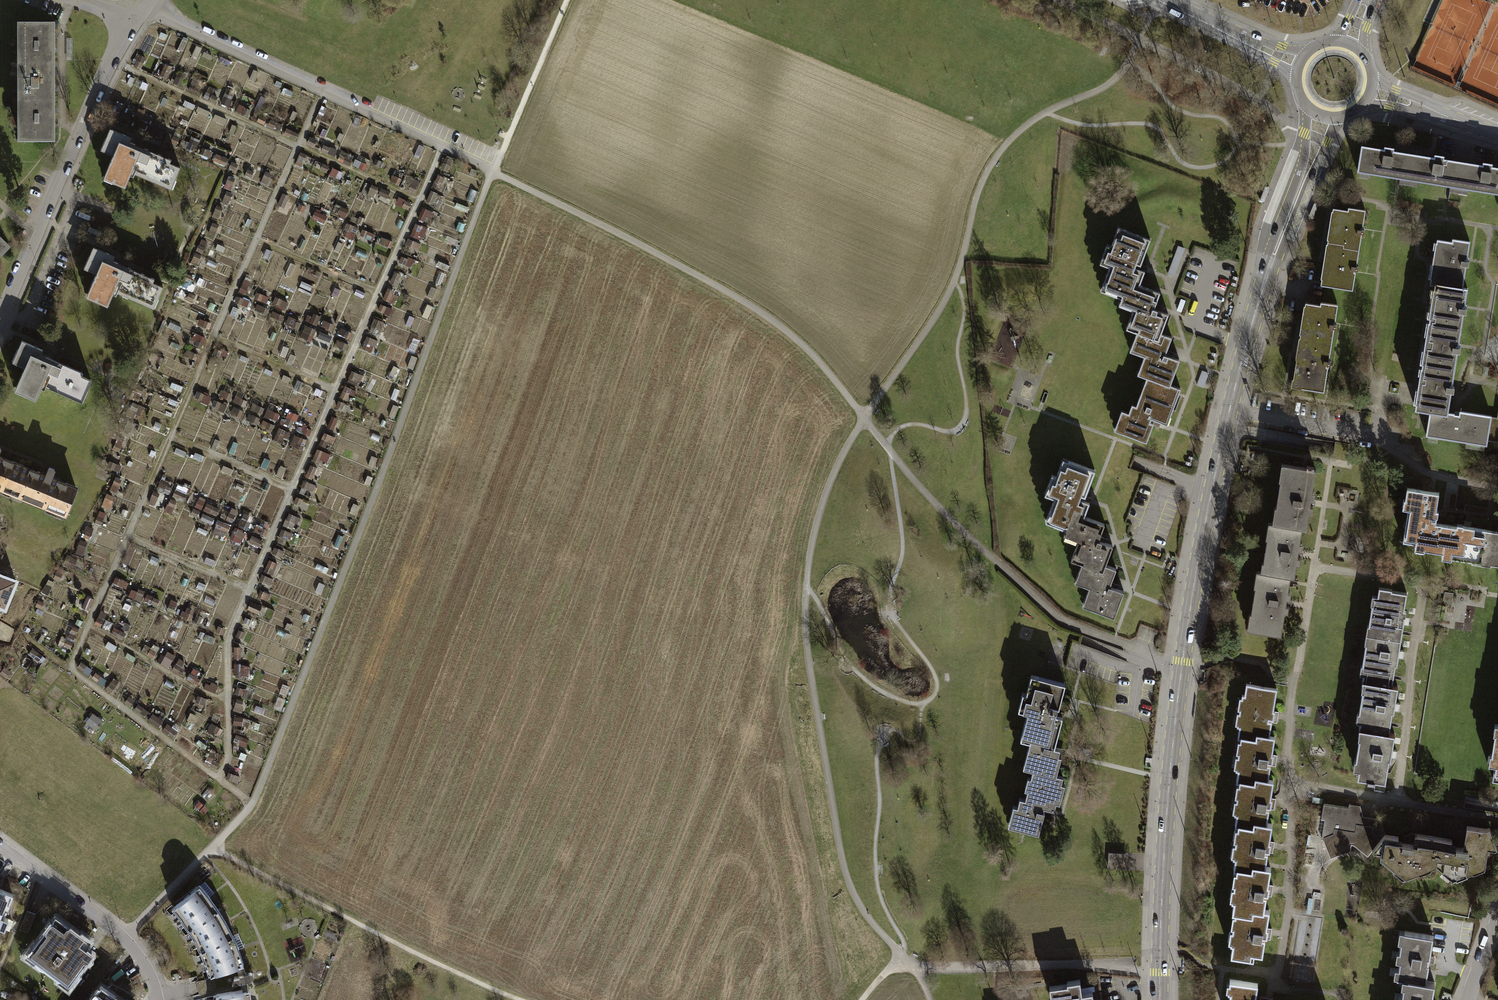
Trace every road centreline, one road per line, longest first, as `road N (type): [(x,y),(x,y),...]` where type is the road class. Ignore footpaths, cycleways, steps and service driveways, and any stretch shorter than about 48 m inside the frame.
road 1 (track): [(929,999),(859,911),(844,875),(807,652),(805,584),(820,493),(861,416),(940,307),(988,170),(1044,115),(1112,84),(1158,3)]
road 2 (secondary): [(1319,118),(1270,259),(1212,490),(1169,782),(1160,999)]
road 3 (track): [(492,173),(751,304),(806,348),(928,495),(1060,621),(1183,664)]
road 4 (track): [(492,173),(258,794),(126,938)]
road 5 (track): [(442,148),(227,638),(228,760),(217,779)]
road 6 (track): [(322,91),(69,670)]
road 7 (residential): [(133,15),(163,17),(492,173)]
road 8 (track): [(109,60),(420,200)]
road 9 (track): [(212,849),(516,999)]
road 10 (residential): [(0,323),(133,15)]
road 11 (track): [(864,999),(886,974),(909,966),(1120,966),(1160,974)]
road 12 (track): [(24,635),(251,806)]
road 13 (residential): [(0,846),(126,938),(162,999)]
road 14 (secondary): [(1151,0),(1296,62)]
road 15 (track): [(213,340),(335,392)]
road 16 (track): [(257,241),(378,295)]
road 17 (track): [(128,536),(249,590)]
road 18 (track): [(171,438),(292,490)]
road 19 (residential): [(1497,134),(1376,94)]

